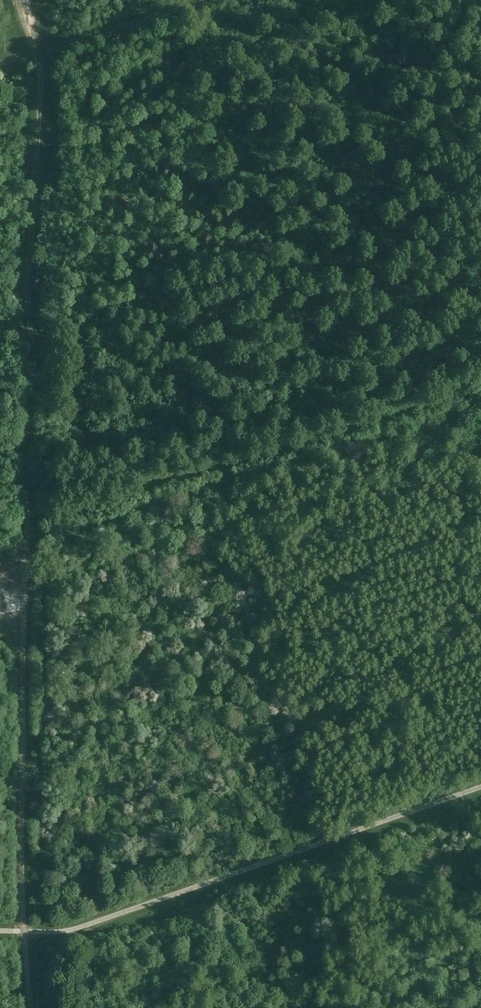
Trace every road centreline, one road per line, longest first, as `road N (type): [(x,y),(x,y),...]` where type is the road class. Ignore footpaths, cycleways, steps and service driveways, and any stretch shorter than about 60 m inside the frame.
road 1 (track): [(23,933),(26,484),(42,52)]
road 2 (track): [(211,0),(0,64)]

